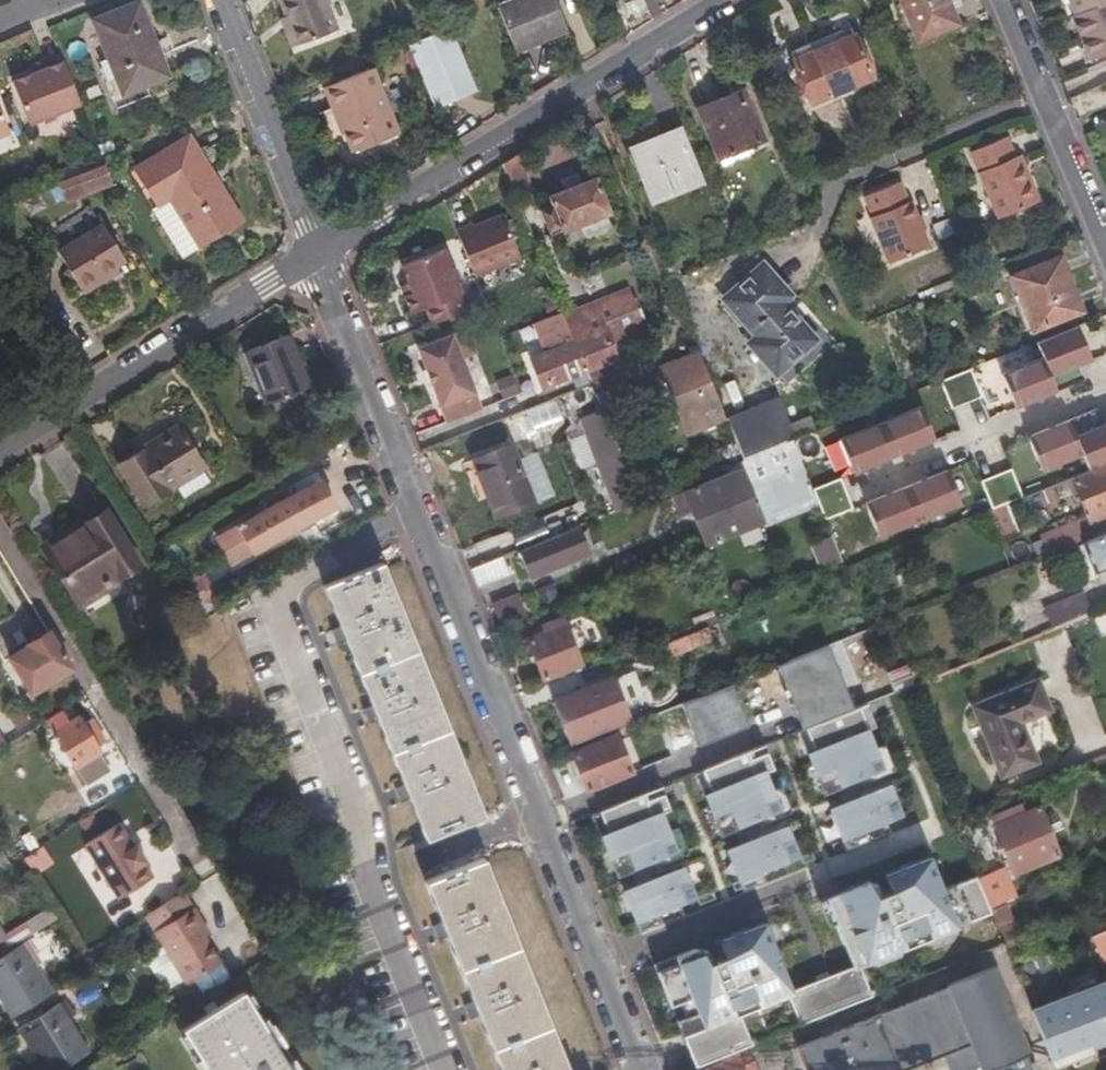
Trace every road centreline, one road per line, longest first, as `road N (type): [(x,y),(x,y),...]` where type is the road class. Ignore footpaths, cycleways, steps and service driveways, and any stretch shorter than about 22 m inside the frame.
road 1 (residential): [(640,1069),(313,256)]
road 2 (residential): [(727,0),(313,256)]
road 3 (residential): [(313,256),(0,453)]
road 4 (residential): [(1105,258),(997,0)]
road 5 (residential): [(313,256),(308,226),(216,0)]

